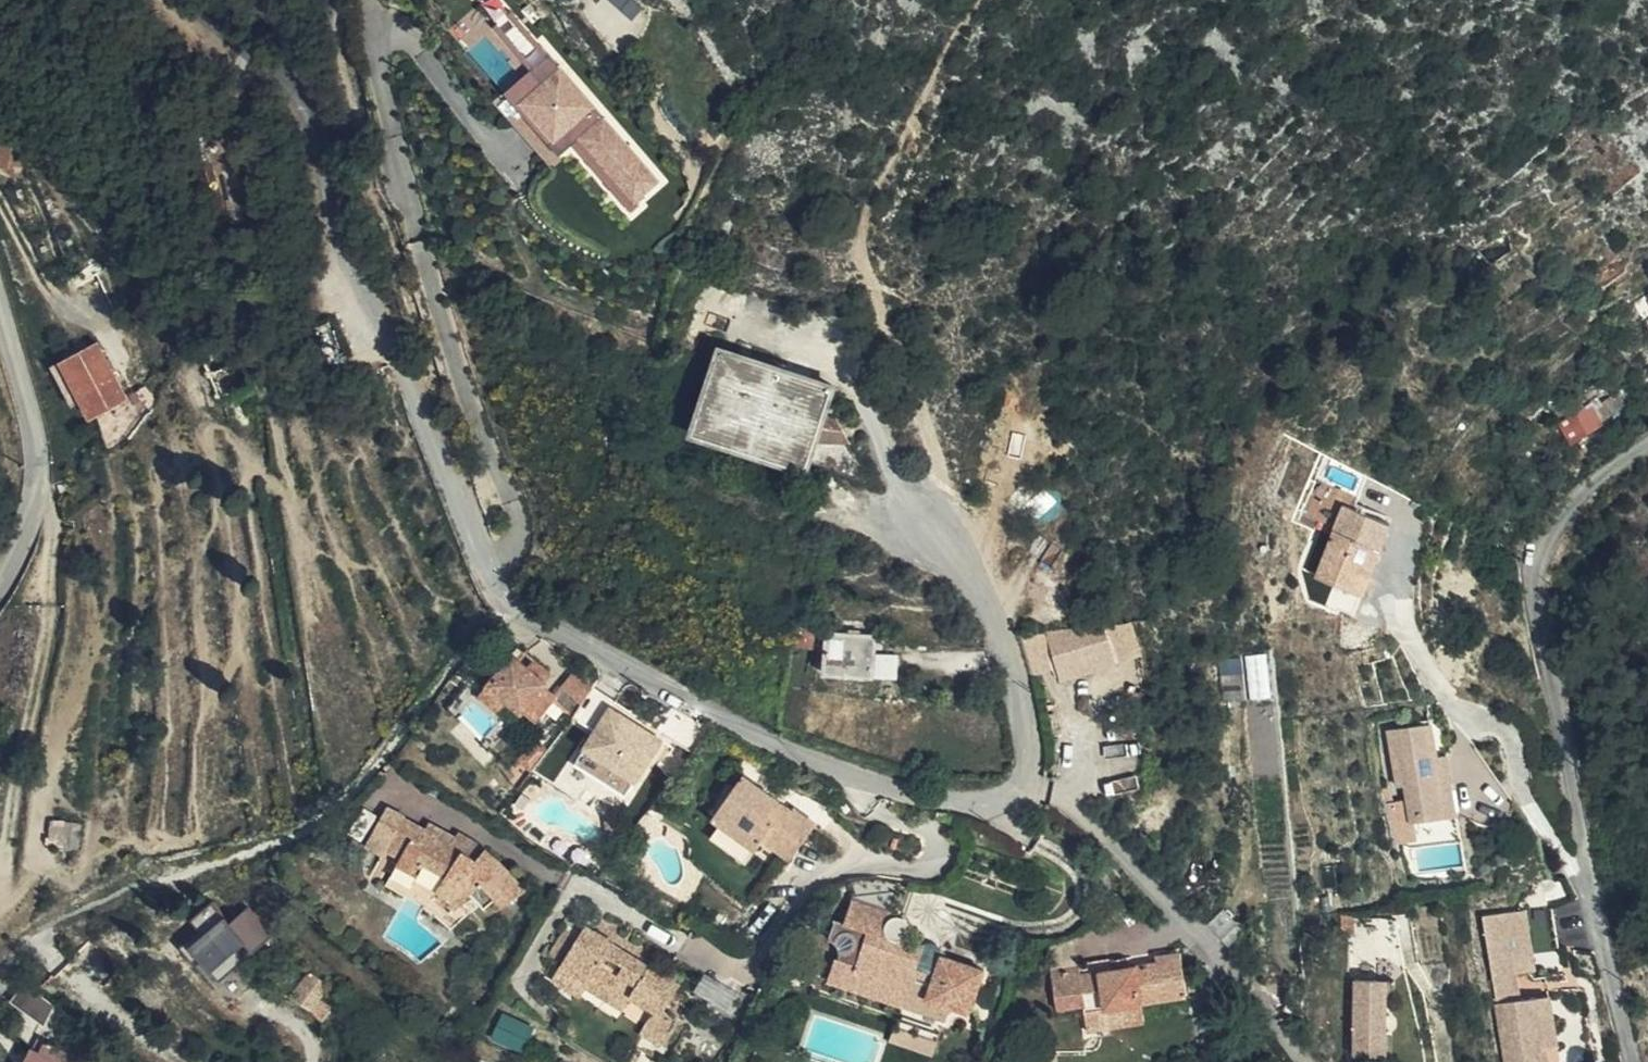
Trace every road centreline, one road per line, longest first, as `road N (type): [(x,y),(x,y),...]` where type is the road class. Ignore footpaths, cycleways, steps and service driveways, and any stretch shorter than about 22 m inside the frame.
road 1 (unclassified): [(945,536),(987,598),(1020,695),(1030,768),(1024,787),(1003,801),(912,792),(797,751),(509,603),(489,576),(425,411),(337,251),(306,104),(203,0)]
road 2 (residential): [(1633,1061),(1536,579),(1570,507),(1647,445)]
road 3 (track): [(860,229),(859,253),(941,478),(945,536)]
road 4 (residential): [(0,584),(32,521),(38,471),(0,311)]

